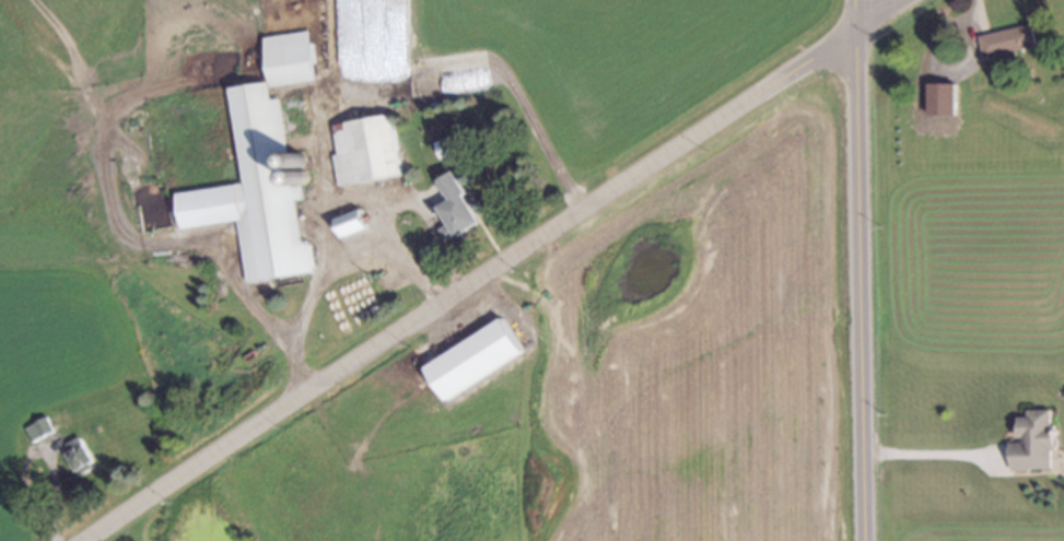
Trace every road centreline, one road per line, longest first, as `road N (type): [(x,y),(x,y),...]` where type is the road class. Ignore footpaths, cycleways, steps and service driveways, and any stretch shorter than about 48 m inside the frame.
road 1 (tertiary): [(86,540),(905,0)]
road 2 (tertiary): [(854,32),(863,540)]

